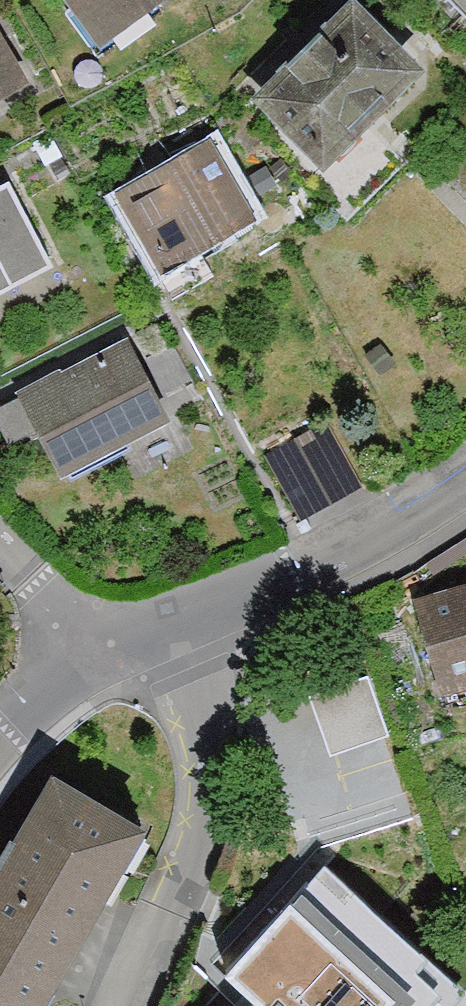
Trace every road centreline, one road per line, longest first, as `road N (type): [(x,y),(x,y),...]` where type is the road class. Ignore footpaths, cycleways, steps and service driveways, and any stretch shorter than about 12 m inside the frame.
road 1 (residential): [(186,623),(202,850),(128,1005)]
road 2 (residential): [(465,485),(302,583),(186,623)]
road 3 (residential): [(0,544),(93,641)]
road 4 (residential): [(93,641),(0,732)]

